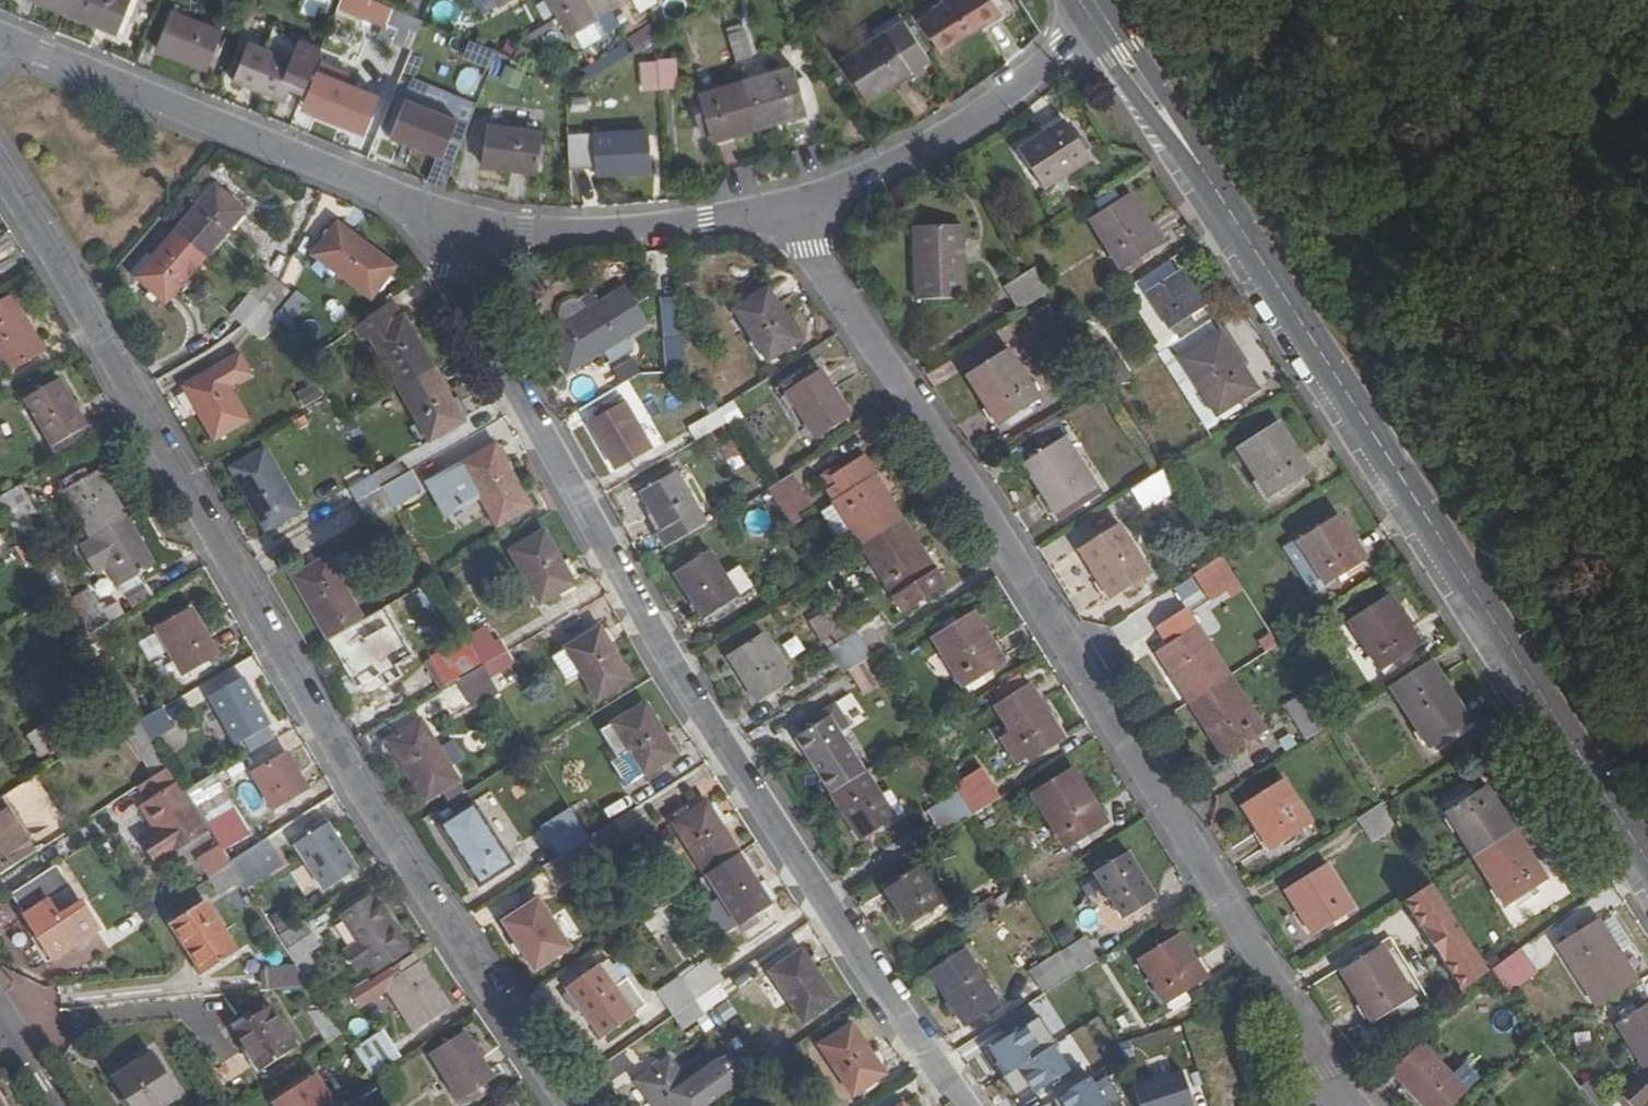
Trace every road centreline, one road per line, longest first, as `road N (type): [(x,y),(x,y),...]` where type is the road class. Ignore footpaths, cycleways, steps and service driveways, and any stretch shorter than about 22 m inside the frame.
road 1 (residential): [(573,1105),(462,950),(0,155)]
road 2 (residential): [(798,205),(816,249),(1346,1103)]
road 3 (residential): [(429,217),(675,667),(898,1012),(969,1105)]
road 4 (residential): [(1647,862),(1214,188)]
road 5 (residential): [(429,217),(0,38)]
road 6 (residential): [(798,205),(615,232),(501,231),(429,217)]
road 7 (residential): [(1093,37),(985,115),(876,177),(798,205)]
road 8 (residential): [(1214,188),(1119,18)]
road 9 (residential): [(1093,37),(1214,188)]

